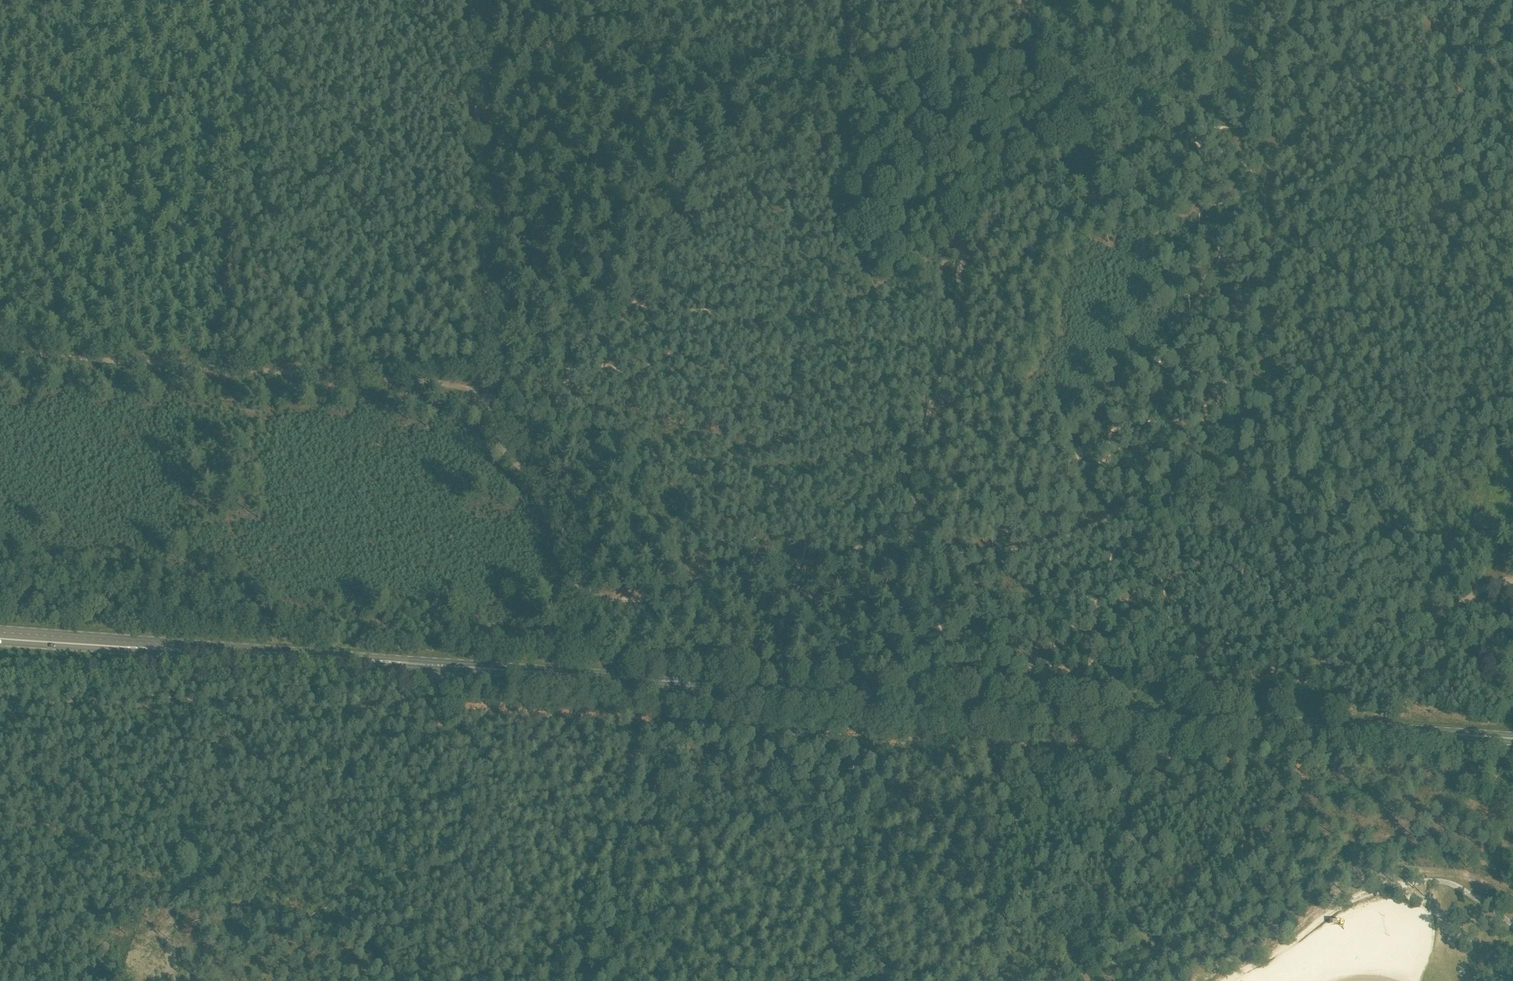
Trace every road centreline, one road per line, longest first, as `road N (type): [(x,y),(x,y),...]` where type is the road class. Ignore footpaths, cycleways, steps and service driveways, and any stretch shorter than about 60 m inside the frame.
road 1 (primary): [(1512,743),(0,640)]
road 2 (track): [(578,584),(544,497),(502,448),(488,391),(0,353)]
road 3 (track): [(1512,574),(1433,616),(1359,623),(1280,572),(1239,497),(1179,489),(1078,534),(1021,548),(935,552),(912,540)]
road 4 (track): [(1019,0),(973,216),(957,247),(953,356),(910,479),(918,516),(912,540)]
road 5 (track): [(866,980),(879,843),(621,825)]
road 6 (track): [(912,540),(874,538),(829,563),(771,555),(628,595),(578,584)]
road 7 (track): [(437,665),(435,690),(410,719),(396,980)]
road 8 (track): [(473,0),(485,320)]
road 9 (track): [(611,980),(621,825)]

